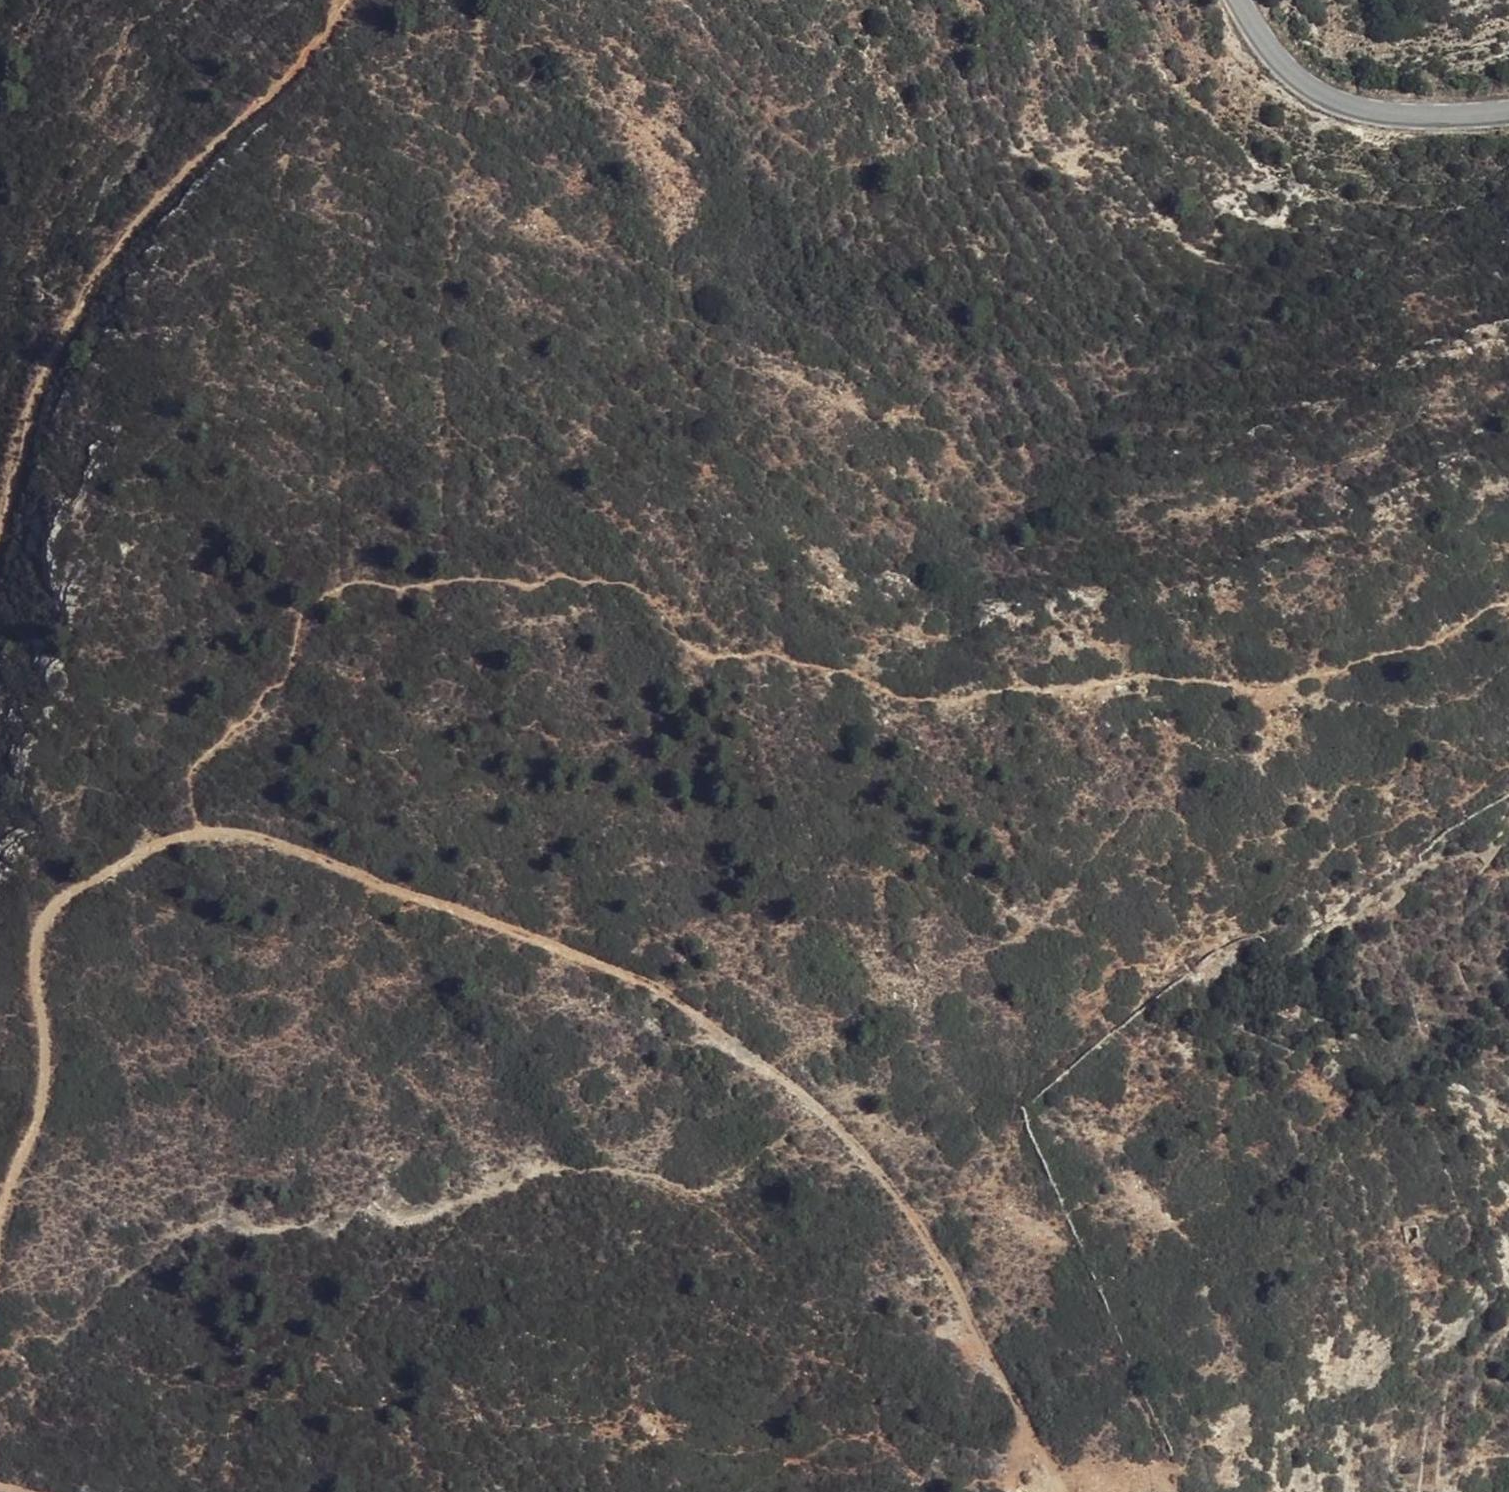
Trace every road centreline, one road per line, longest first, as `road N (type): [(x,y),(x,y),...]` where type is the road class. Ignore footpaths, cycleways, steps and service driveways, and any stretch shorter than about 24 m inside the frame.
road 1 (track): [(0,495),(65,323),(108,258),(293,62),(336,0)]
road 2 (tertiary): [(1239,0),(1274,54),(1324,99),(1415,118),(1508,112)]

